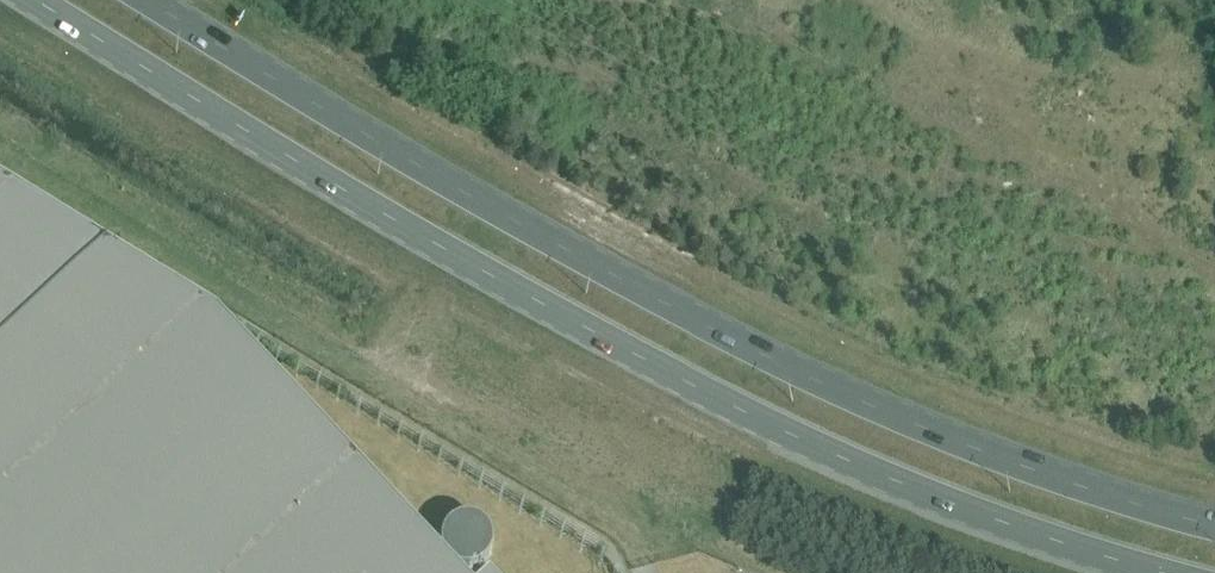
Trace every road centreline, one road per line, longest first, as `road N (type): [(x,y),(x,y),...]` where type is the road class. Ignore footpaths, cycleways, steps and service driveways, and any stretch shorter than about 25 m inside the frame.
road 1 (primary): [(19,0),(398,240),(656,381),(906,496),(1123,572)]
road 2 (primary): [(1214,518),(930,430),(691,312),(432,170),(154,0)]

